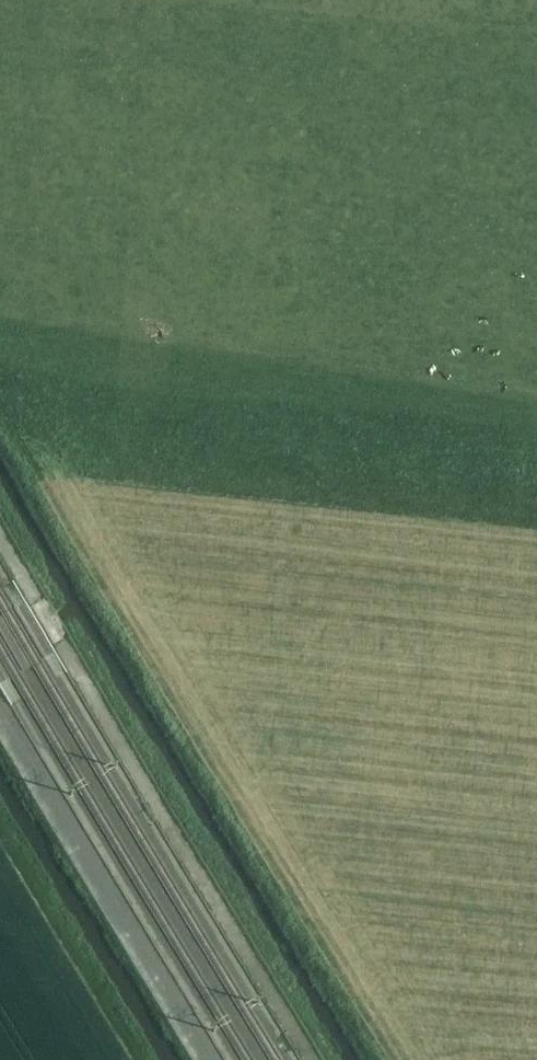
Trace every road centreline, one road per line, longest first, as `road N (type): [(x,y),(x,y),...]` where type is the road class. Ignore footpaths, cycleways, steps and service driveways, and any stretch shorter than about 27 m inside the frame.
road 1 (track): [(61,640),(312,1059)]

